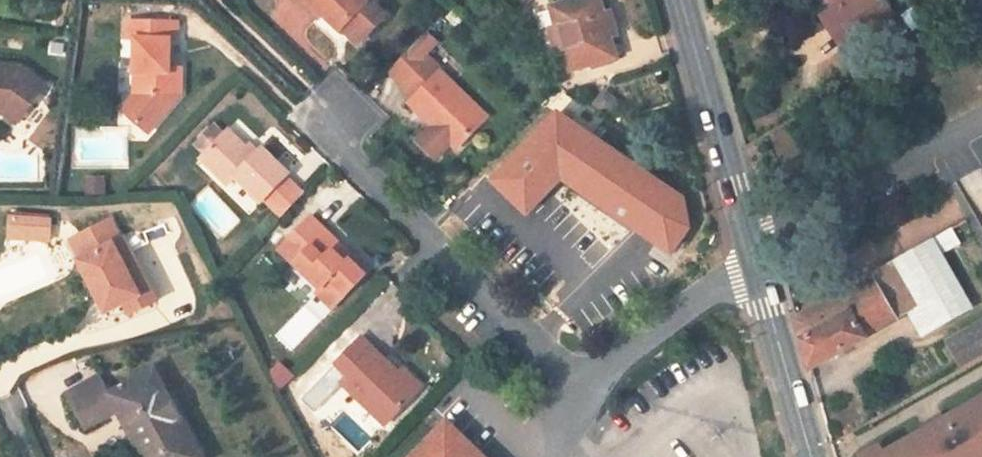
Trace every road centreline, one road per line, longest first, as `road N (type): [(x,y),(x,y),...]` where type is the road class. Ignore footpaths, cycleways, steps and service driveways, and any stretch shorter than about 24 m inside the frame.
road 1 (residential): [(308,103),(580,416),(718,293),(772,267)]
road 2 (residential): [(758,219),(981,123)]
road 3 (secondary): [(758,219),(696,0)]
road 4 (secondary): [(826,456),(772,267)]

